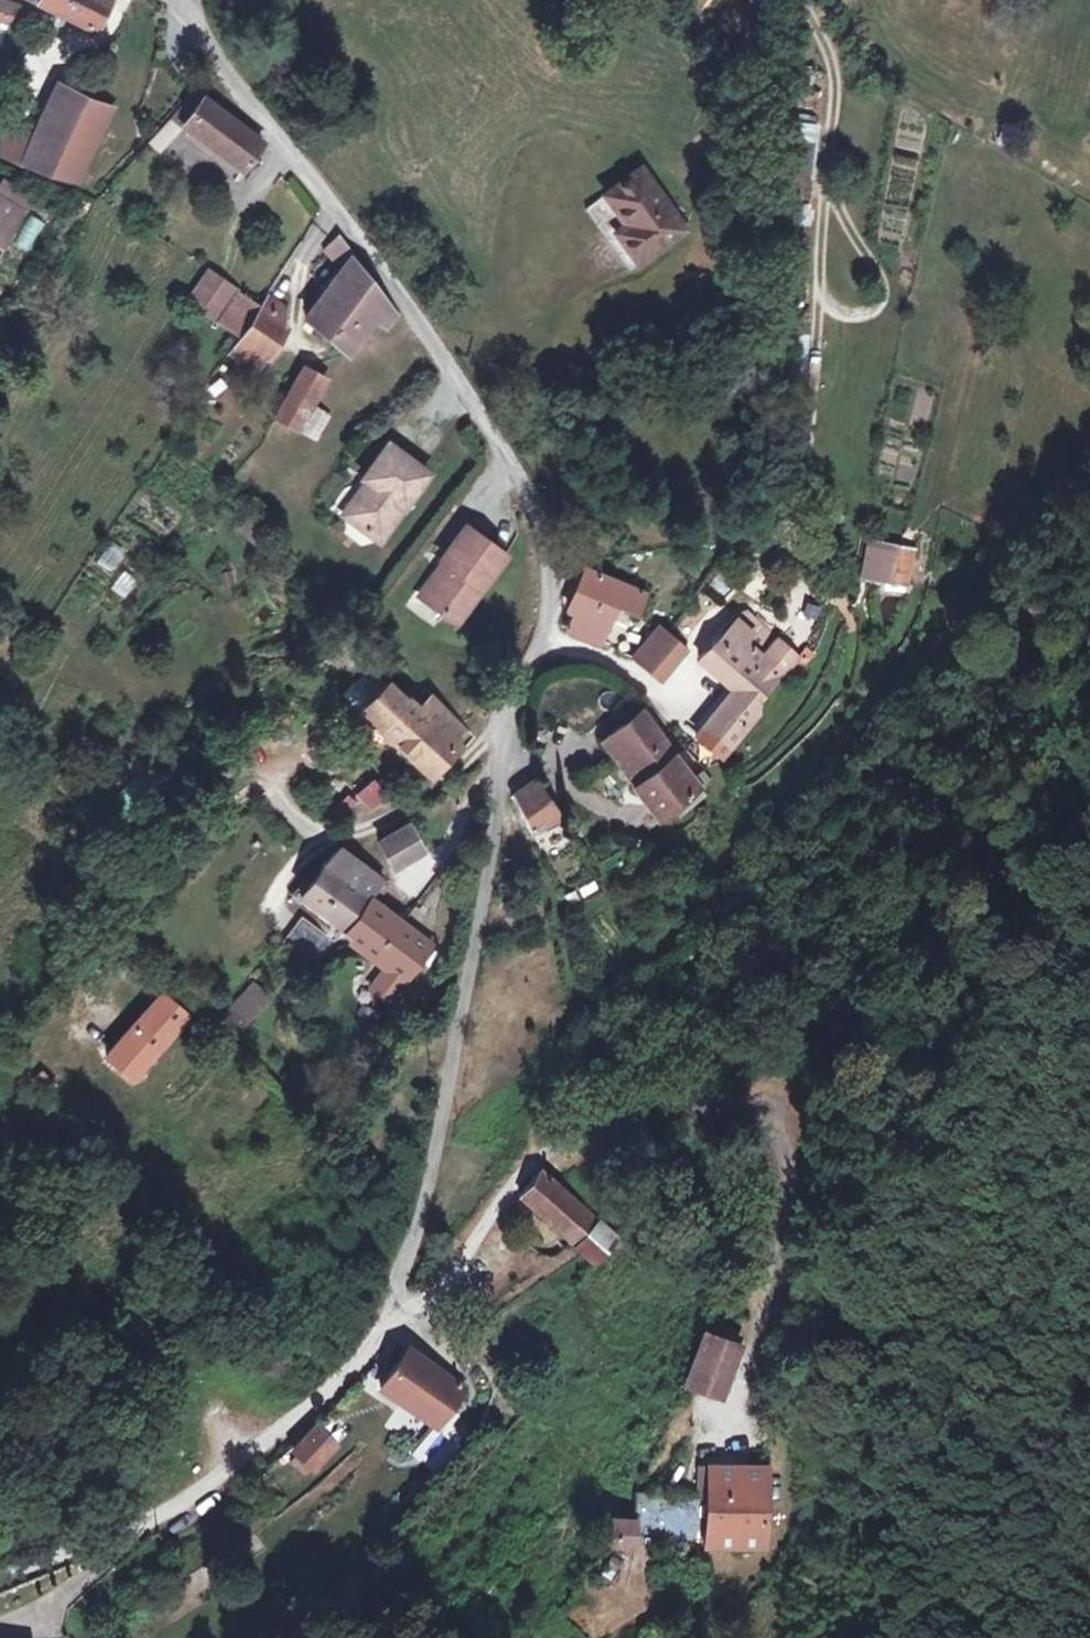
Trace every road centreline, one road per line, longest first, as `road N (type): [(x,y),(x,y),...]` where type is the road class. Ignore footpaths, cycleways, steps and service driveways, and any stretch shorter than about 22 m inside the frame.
road 1 (unclassified): [(389,1305),(421,1220),(500,732),(540,634),(544,529),(500,425),(176,0)]
road 2 (unclassified): [(782,1315),(776,1284),(784,1123),(762,1093),(719,1093),(557,1137),(419,1305),(389,1305)]
road 3 (track): [(802,0),(841,69),(804,490)]
road 4 (unclassified): [(0,1576),(82,1551),(208,1490),(348,1368),(389,1305)]
road 5 (track): [(782,1315),(837,1374),(930,1441),(1089,1579)]
road 6 (track): [(822,290),(837,314),(881,309),(883,286),(831,183)]

